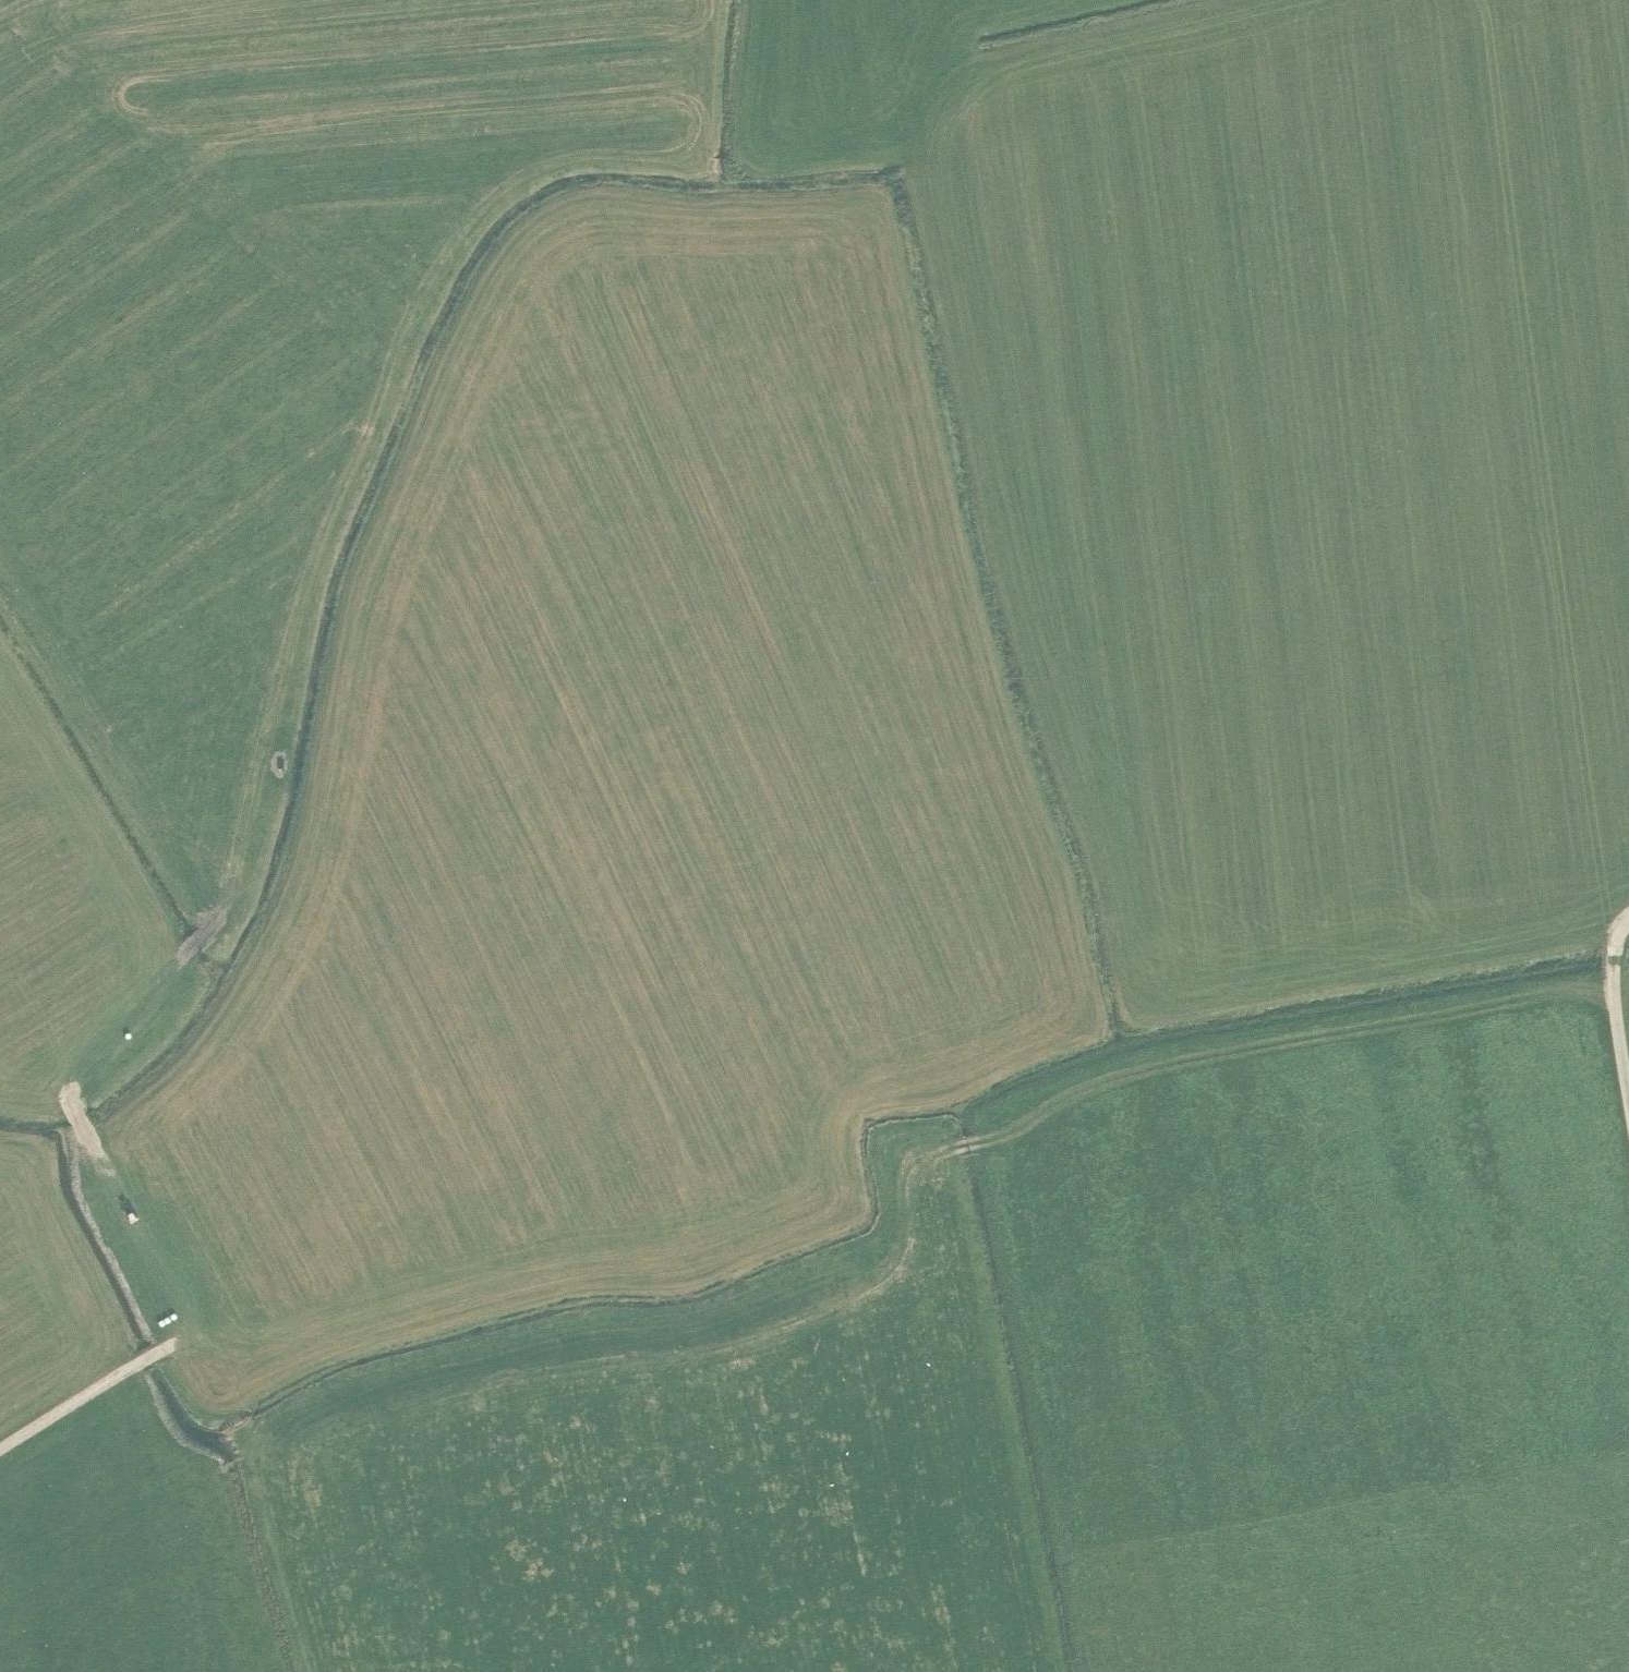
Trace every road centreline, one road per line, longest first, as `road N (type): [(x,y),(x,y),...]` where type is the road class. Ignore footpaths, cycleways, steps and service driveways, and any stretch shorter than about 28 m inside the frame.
road 1 (unclassified): [(1628,1126),(1606,1022),(1606,969),(1628,924)]
road 2 (track): [(0,1450),(174,1341)]

